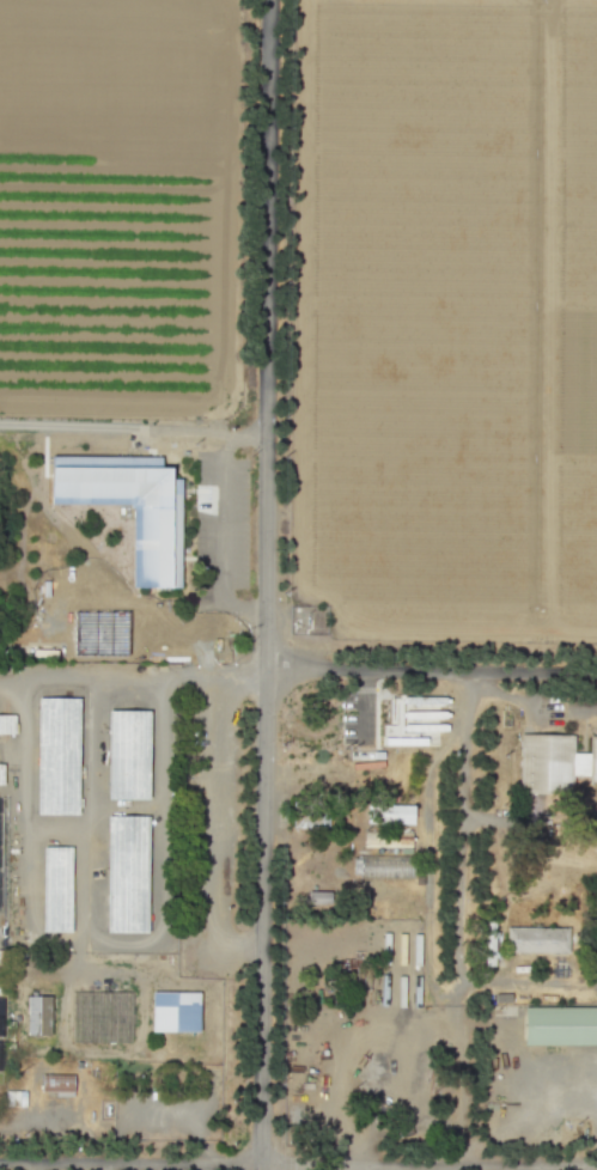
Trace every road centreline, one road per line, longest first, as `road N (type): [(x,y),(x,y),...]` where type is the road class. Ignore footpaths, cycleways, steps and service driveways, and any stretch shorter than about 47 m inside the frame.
road 1 (residential): [(270,0),(259,1169)]
road 2 (residential): [(266,666),(596,668)]
road 3 (track): [(0,424),(267,431)]

